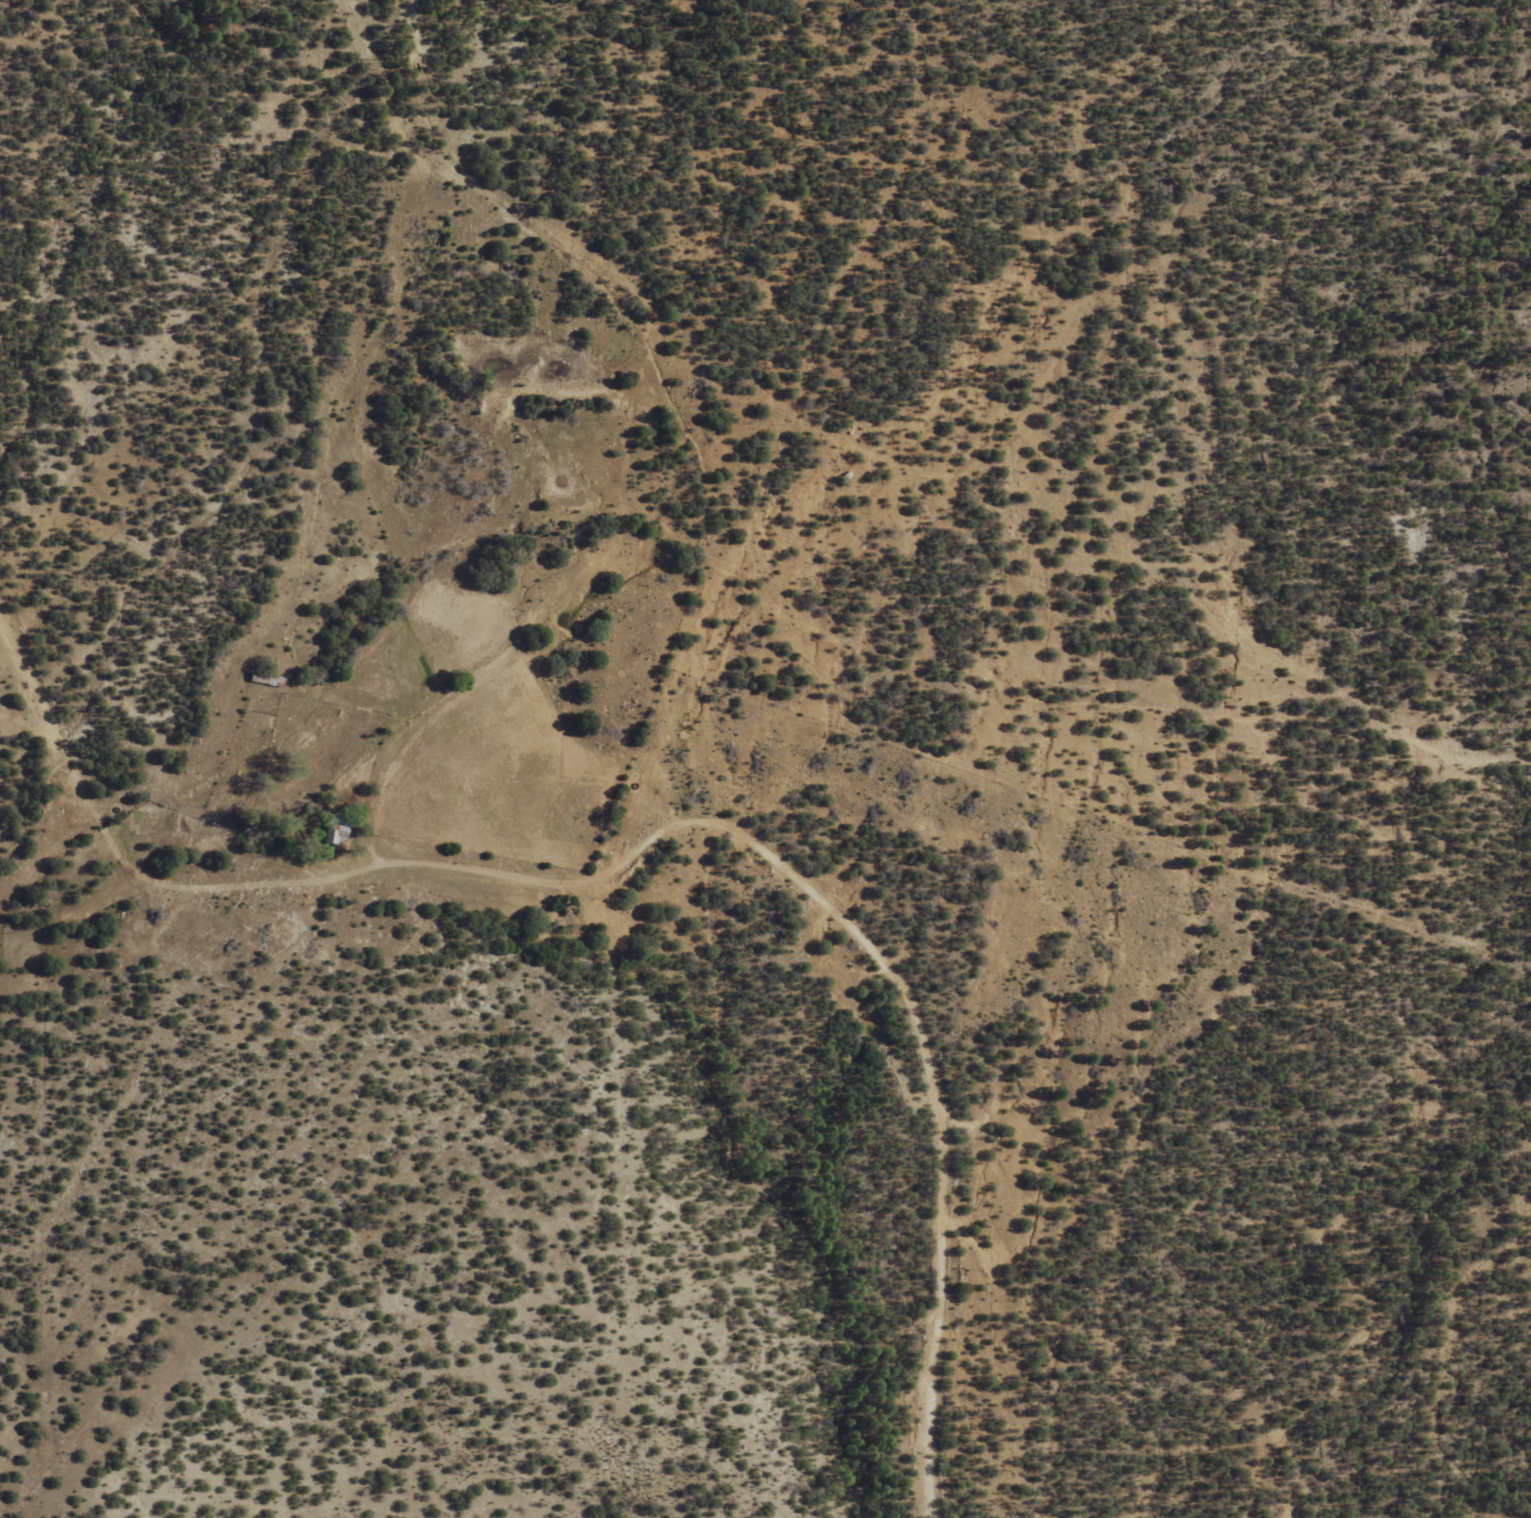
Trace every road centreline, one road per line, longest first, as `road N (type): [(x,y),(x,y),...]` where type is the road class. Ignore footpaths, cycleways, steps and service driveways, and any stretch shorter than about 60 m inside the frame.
road 1 (track): [(965,1517),(956,1473),(936,1012),(828,873),(634,827),(609,868),(527,909),(456,925),(262,925),(181,889),(68,755),(0,608)]

